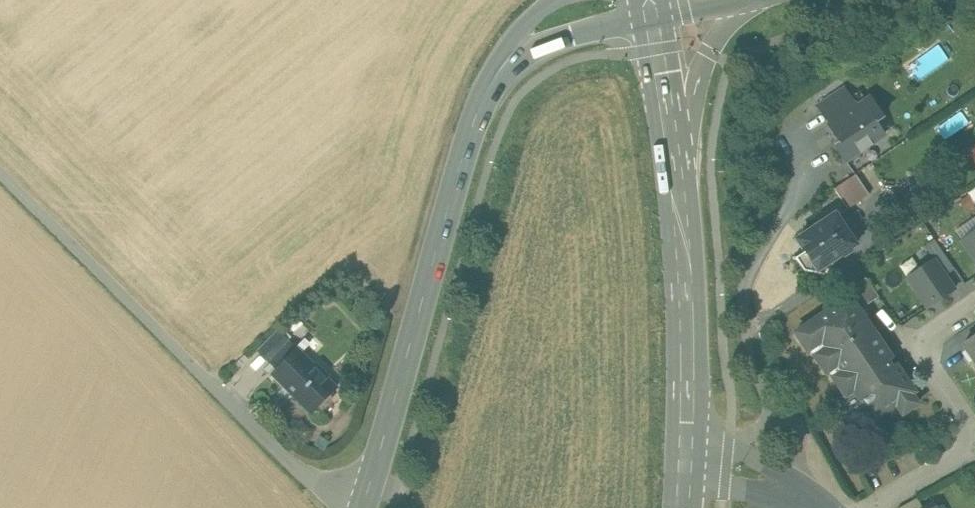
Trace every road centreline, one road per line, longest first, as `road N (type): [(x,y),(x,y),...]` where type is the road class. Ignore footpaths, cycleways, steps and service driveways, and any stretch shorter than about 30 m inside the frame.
road 1 (secondary): [(364,492),(471,131),(509,58),(537,26)]
road 2 (unclassified): [(0,171),(298,467),(364,492)]
road 3 (tertiary): [(686,467),(681,226),(671,129)]
road 4 (residential): [(974,441),(921,348),(974,310)]
road 5 (secondary): [(671,129),(707,47),(752,0)]
road 6 (tertiary): [(818,502),(780,479),(686,467)]
road 7 (tertiary): [(671,129),(651,0)]

